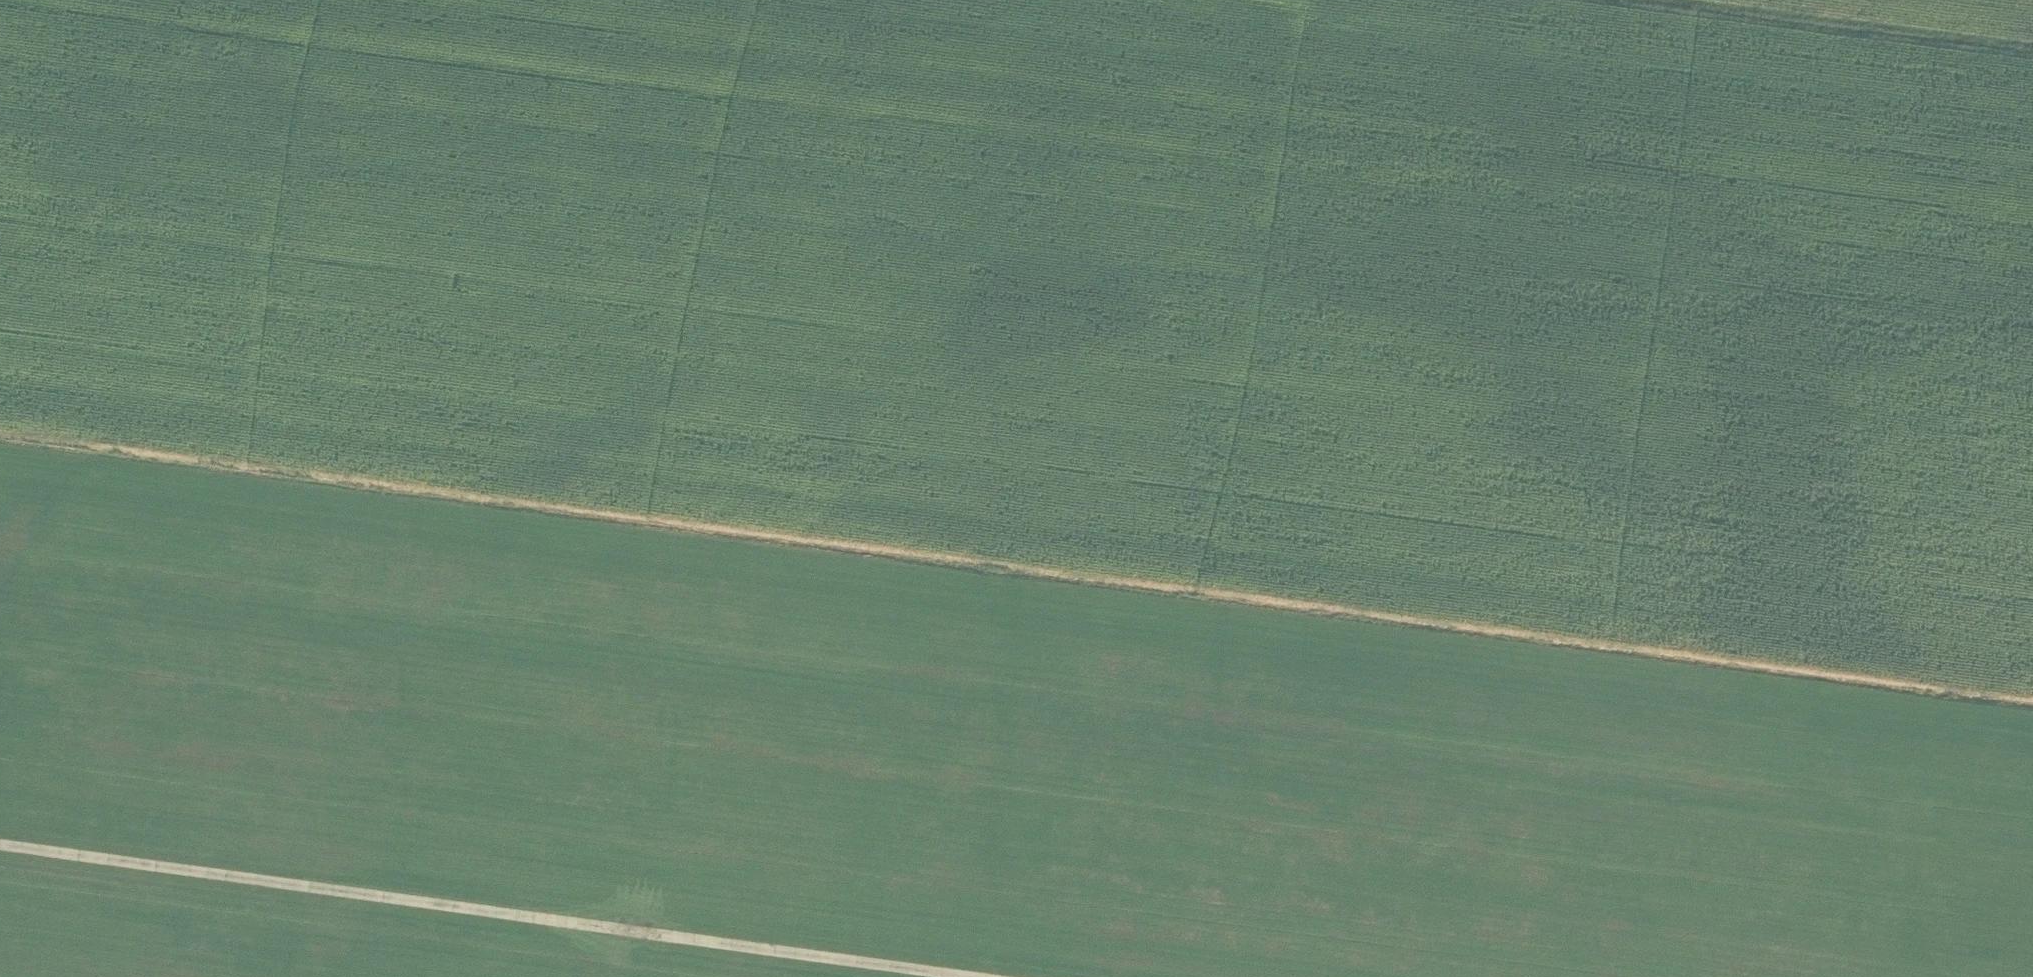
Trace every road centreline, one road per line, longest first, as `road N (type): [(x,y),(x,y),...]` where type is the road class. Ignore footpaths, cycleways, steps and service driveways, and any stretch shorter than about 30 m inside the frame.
road 1 (track): [(0,844),(960,976)]

